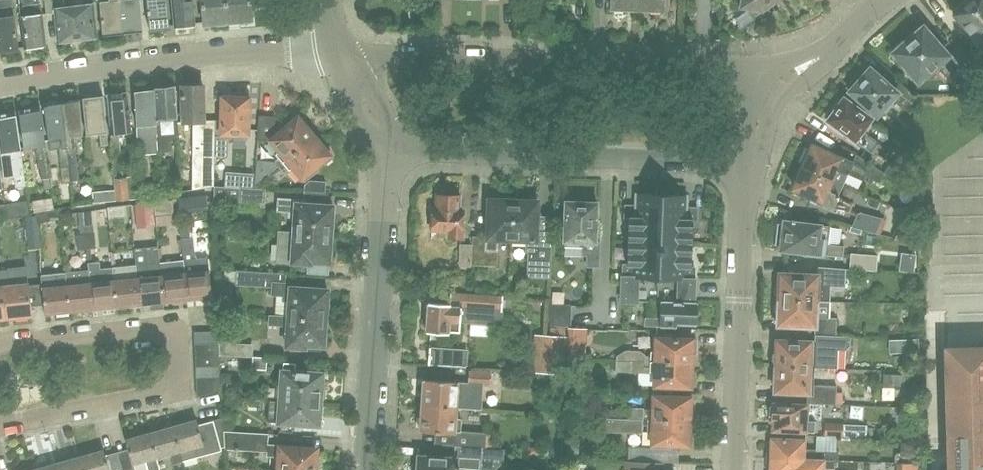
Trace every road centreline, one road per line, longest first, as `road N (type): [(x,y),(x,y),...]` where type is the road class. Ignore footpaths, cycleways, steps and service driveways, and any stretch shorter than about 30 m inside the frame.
road 1 (unclassified): [(789,78),(728,65),(340,56)]
road 2 (residential): [(0,427),(166,394),(177,382),(178,357),(164,336),(148,331),(0,345)]
road 3 (residential): [(385,148),(743,162)]
road 4 (residential): [(0,82),(123,64),(340,56)]
road 5 (residential): [(366,469),(385,148)]
road 6 (residential): [(732,469),(743,162)]
road 7 (residential): [(789,78),(883,0)]

